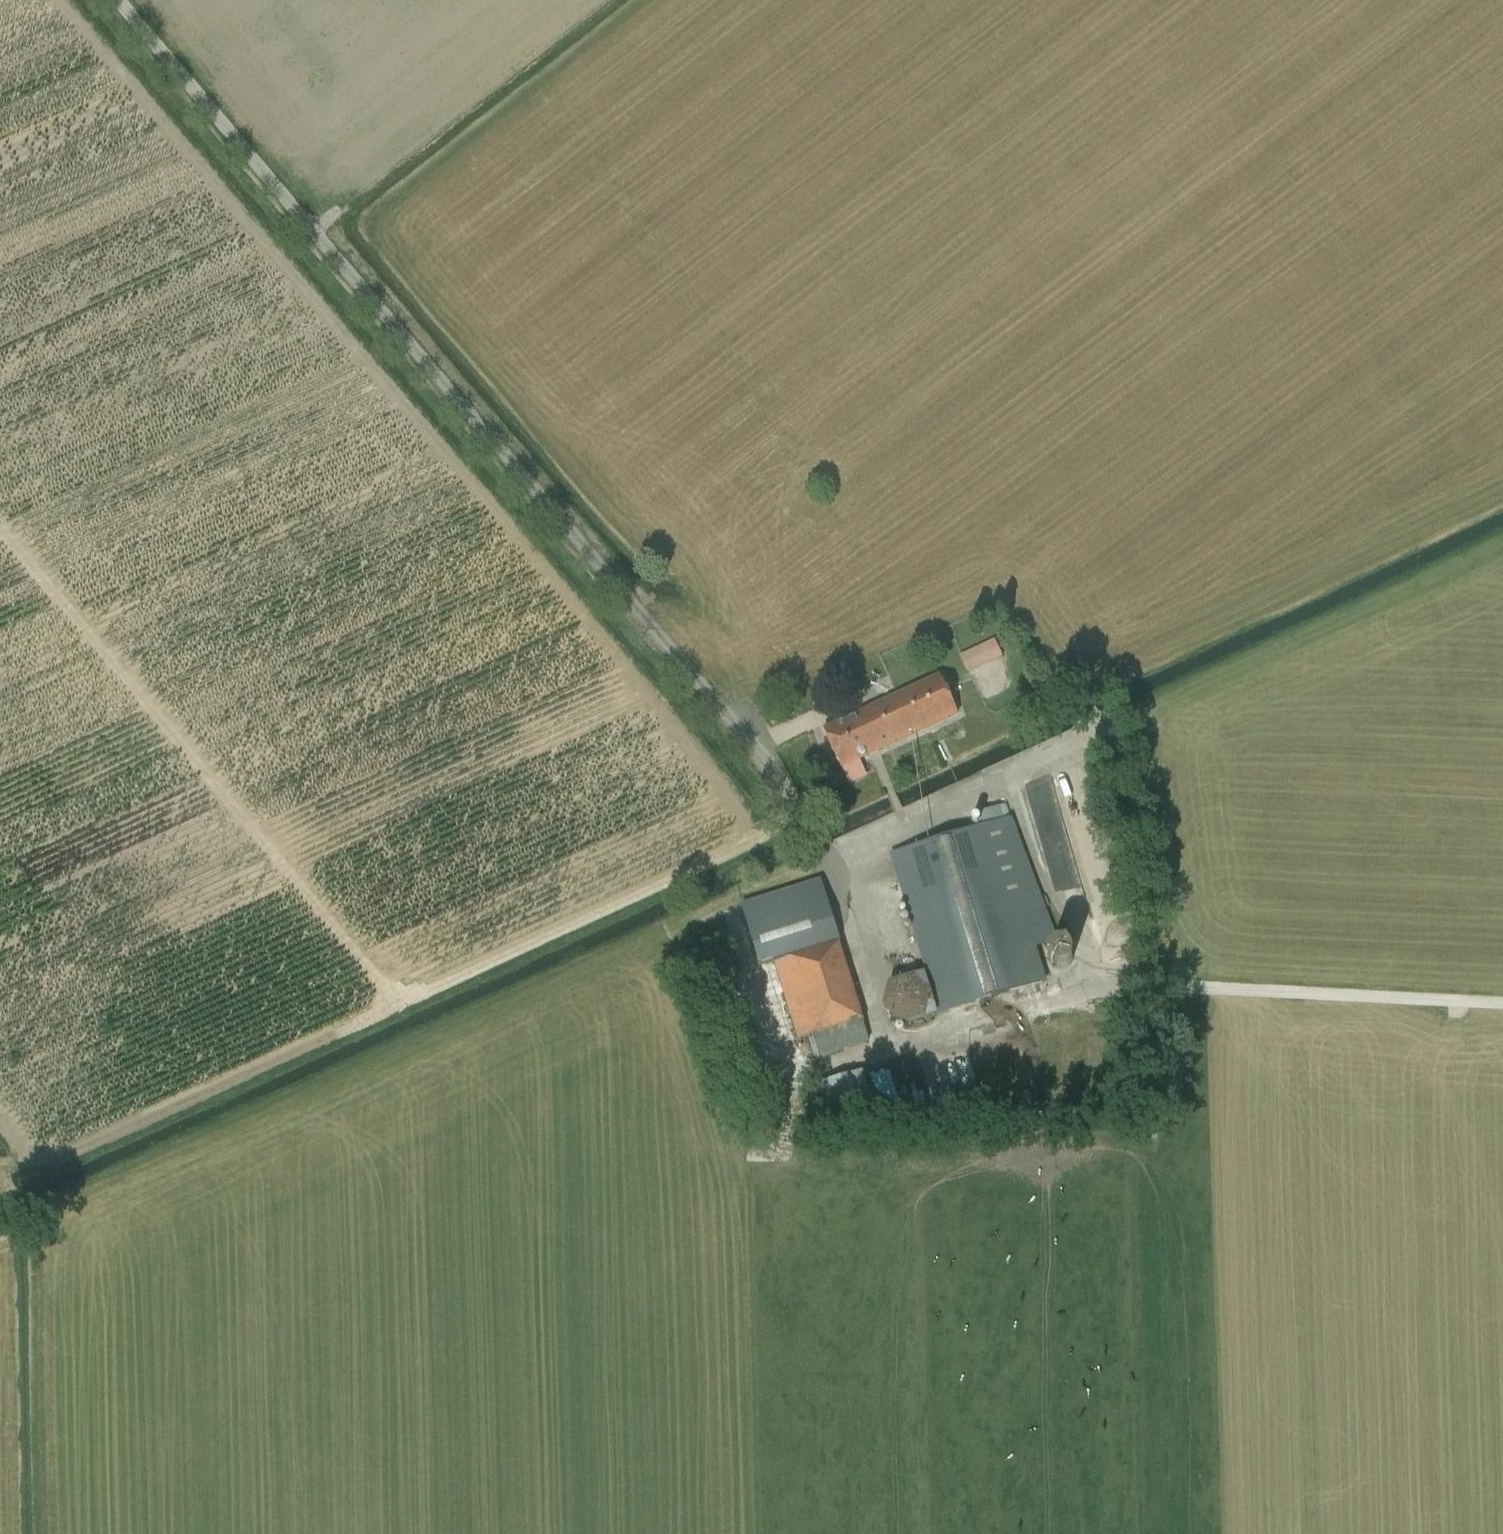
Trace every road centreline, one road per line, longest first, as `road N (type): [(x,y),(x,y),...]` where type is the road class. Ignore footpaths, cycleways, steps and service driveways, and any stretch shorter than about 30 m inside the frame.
road 1 (unclassified): [(804,838),(107,0)]

